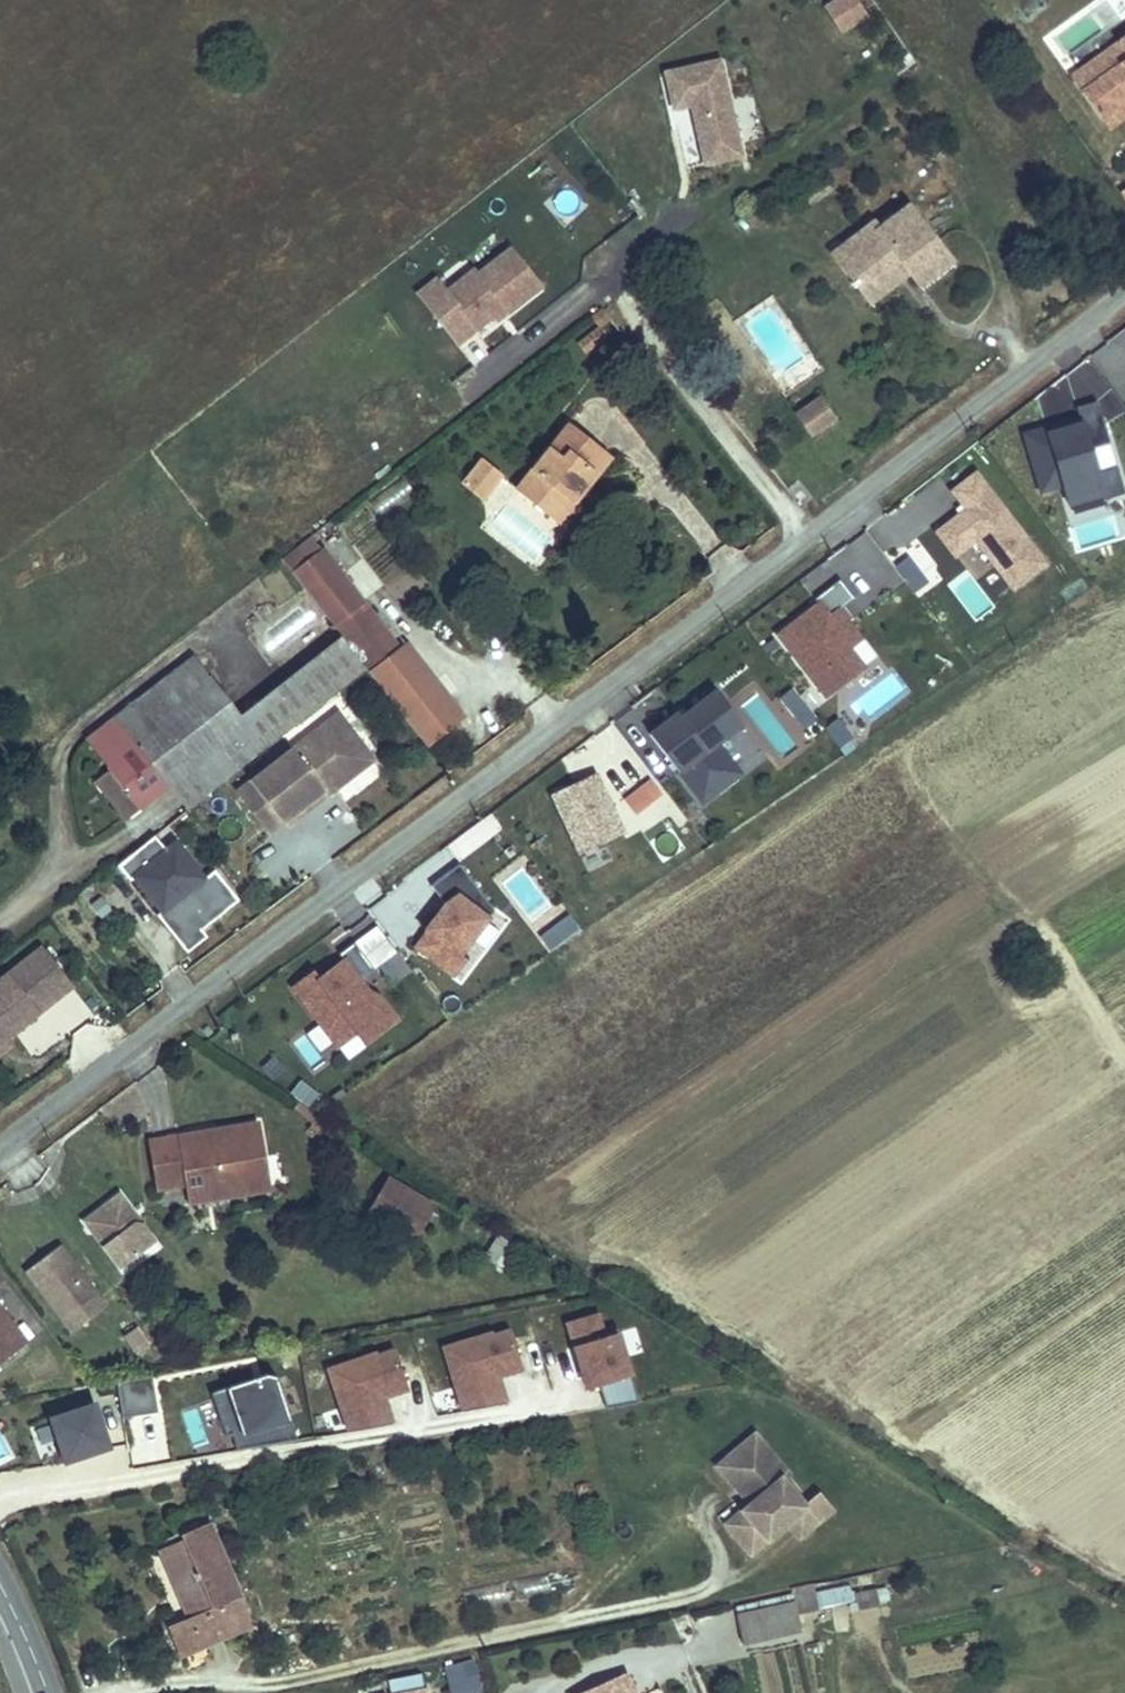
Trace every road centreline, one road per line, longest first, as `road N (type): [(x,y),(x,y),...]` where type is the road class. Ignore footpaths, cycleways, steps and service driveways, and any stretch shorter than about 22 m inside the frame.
road 1 (residential): [(0,1147),(1124,290)]

